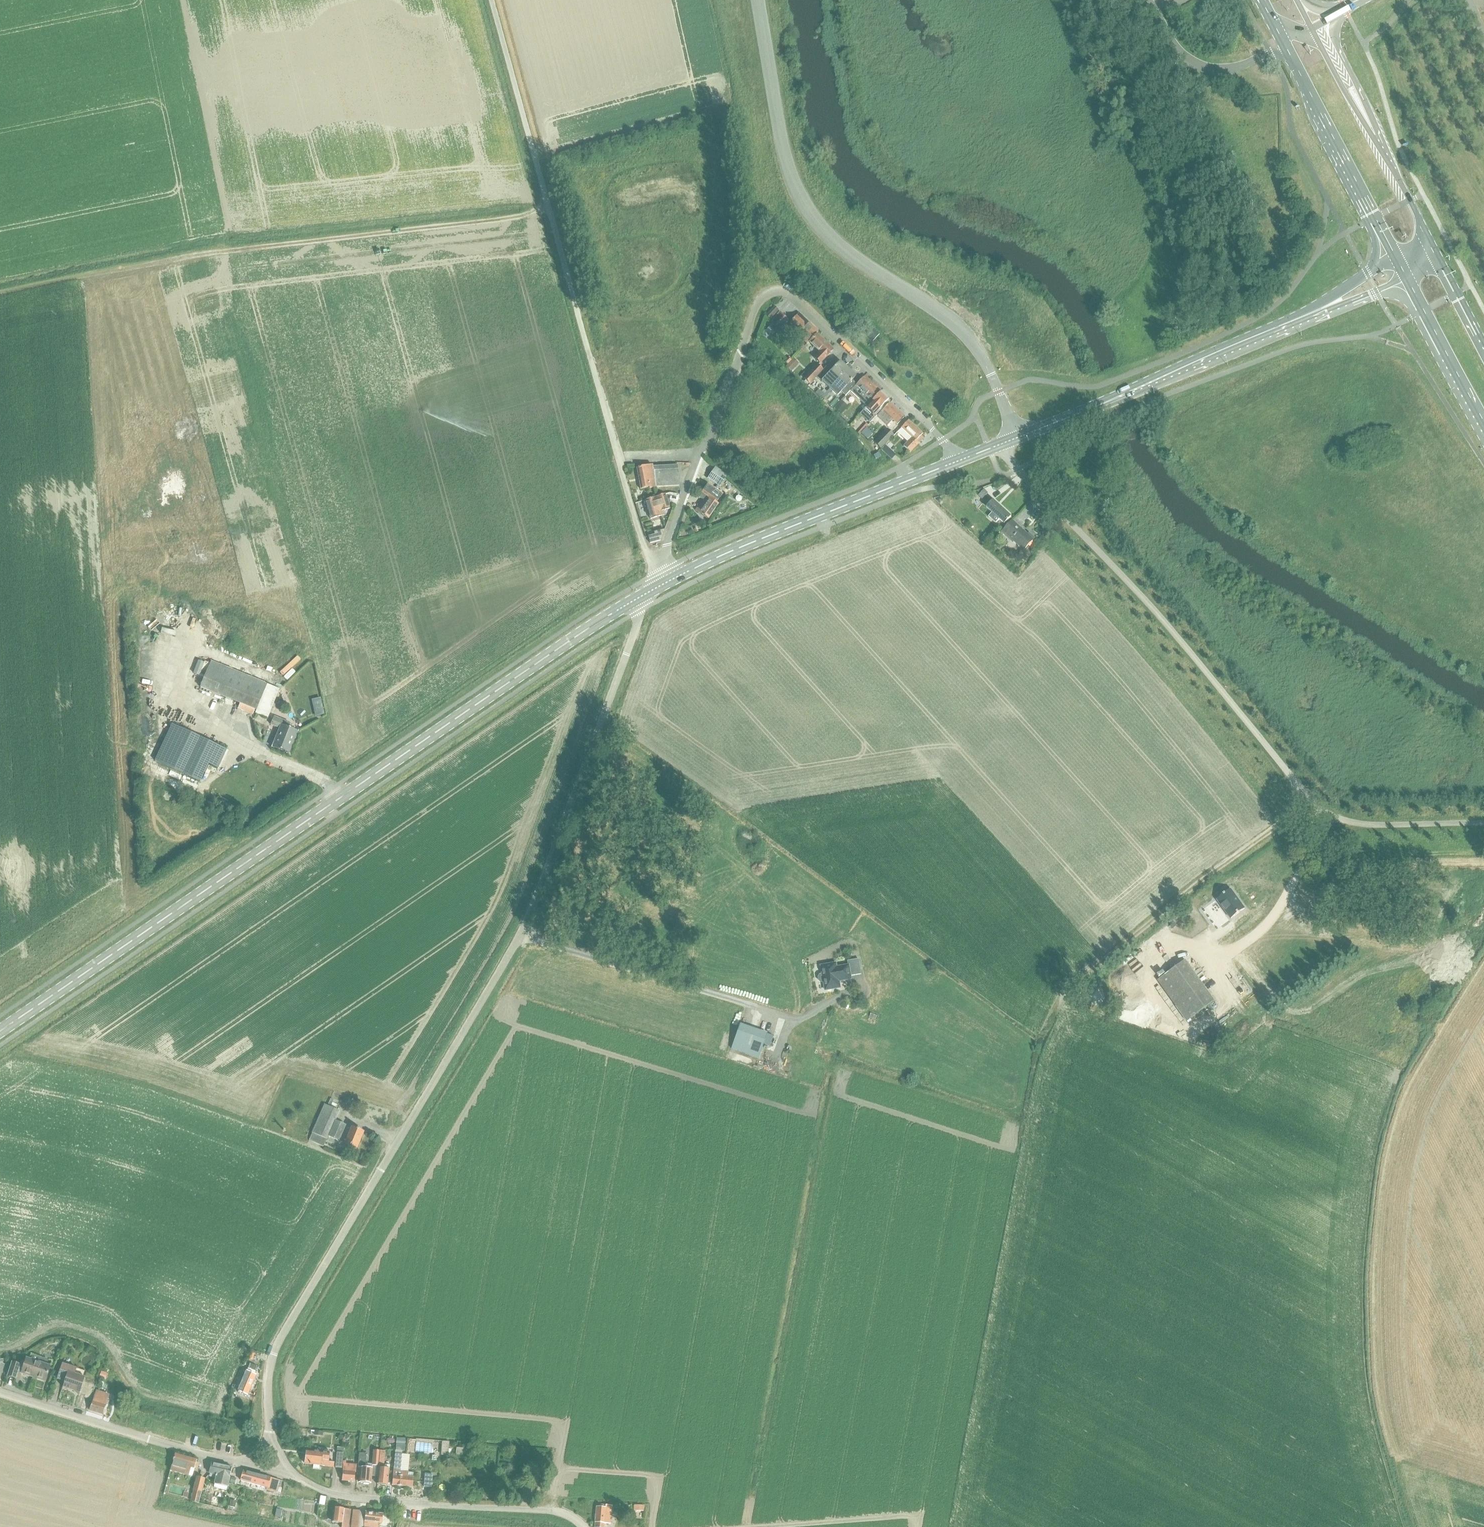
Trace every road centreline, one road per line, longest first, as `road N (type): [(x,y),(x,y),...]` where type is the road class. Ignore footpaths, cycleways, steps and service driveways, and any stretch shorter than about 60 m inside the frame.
road 1 (secondary): [(0,1032),(635,600)]
road 2 (unclassified): [(1483,822),(1374,824),(1316,808),(1002,443)]
road 3 (unclassified): [(521,932),(272,1355),(269,1432)]
road 4 (unclassified): [(1015,438),(990,375),(957,328),(821,239),(801,209),(778,160),(752,0)]
road 5 (unclassified): [(618,457),(492,0)]
road 6 (residential): [(700,454),(711,443),(751,311),(768,293),(795,298),(932,429)]
road 7 (unclassified): [(521,932),(796,1020),(849,993),(863,975)]
road 8 (unclassified): [(635,600),(640,615),(521,932)]
road 9 (secondary): [(1015,438),(1325,308)]
road 10 (secondary): [(664,583),(956,461)]
road 11 (unclassified): [(582,1526),(539,1510),(323,1489),(291,1473)]
road 12 (unclassified): [(239,1460),(0,1391)]
road 13 (primary): [(1290,55),(1396,259)]
road 14 (unclassified): [(1153,0),(1196,64),(1233,68),(1270,52),(1290,55)]
road 15 (primary): [(1404,278),(1483,422)]
road 16 (secondary): [(1378,140),(1334,40),(1339,15)]
road 17 (primary): [(1378,140),(1312,31)]
road 18 (primary): [(1434,254),(1378,140)]

